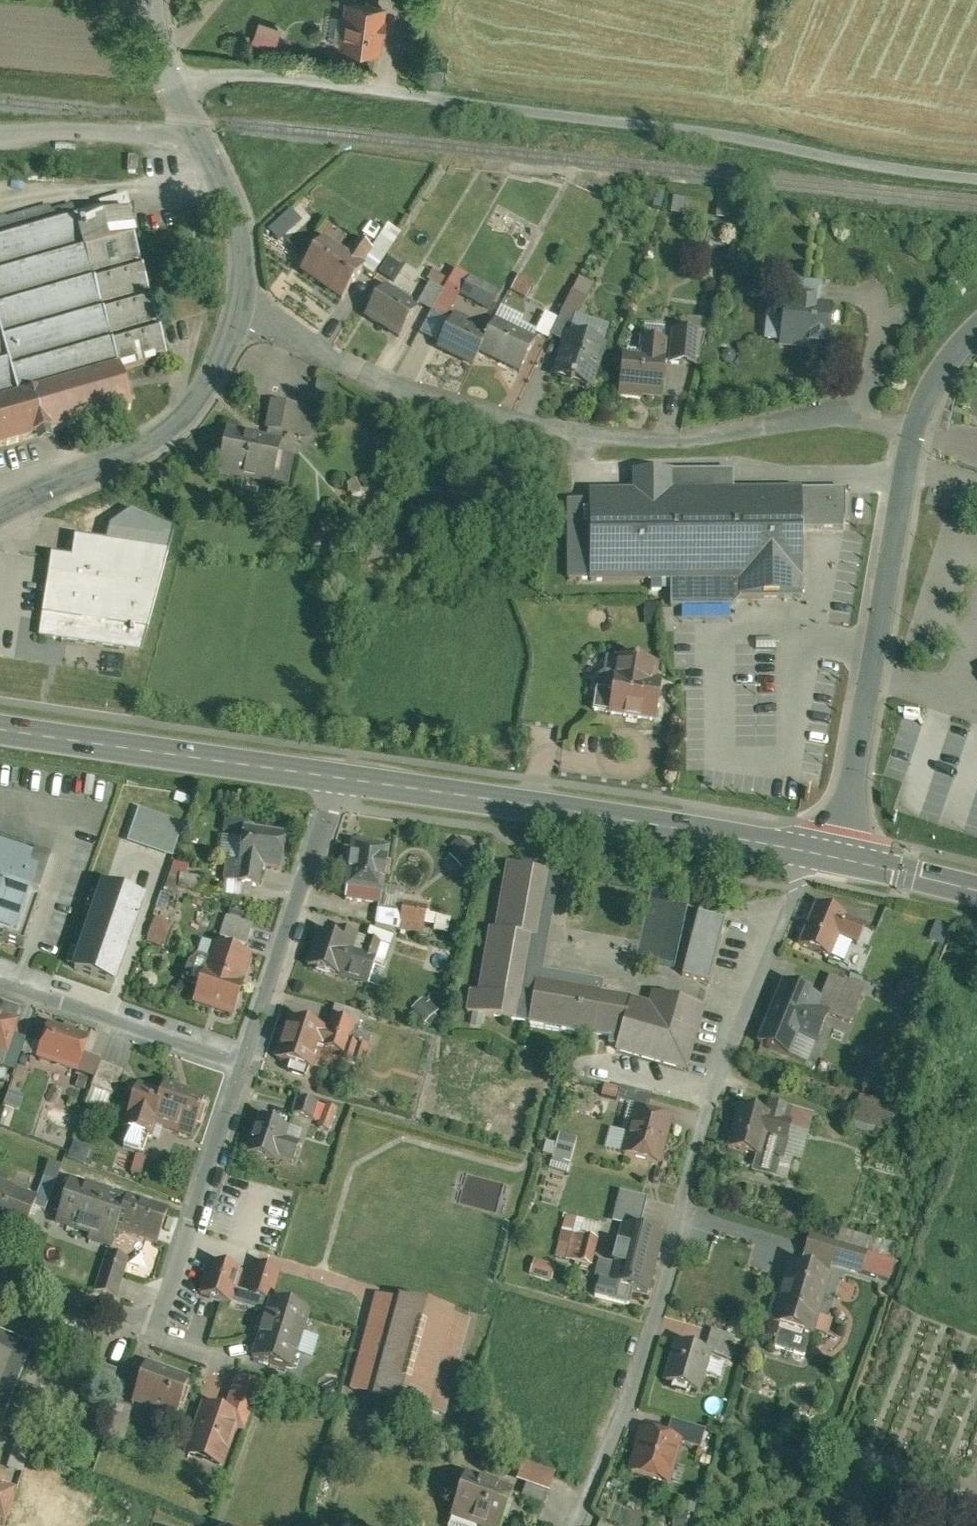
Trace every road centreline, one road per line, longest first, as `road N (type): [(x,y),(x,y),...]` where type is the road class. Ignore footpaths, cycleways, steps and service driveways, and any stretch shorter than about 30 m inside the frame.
road 1 (residential): [(173,81),(243,75),(415,95),(976,176)]
road 2 (residential): [(912,431),(857,418),(711,440),(559,429),(417,397),(244,310)]
road 3 (secondary): [(835,856),(344,778)]
road 4 (residential): [(249,1056),(155,1334),(0,1268)]
road 5 (residential): [(835,856),(912,431)]
road 6 (secondary): [(344,778),(0,727)]
road 7 (unclassified): [(0,510),(174,430),(197,405),(244,310)]
road 8 (residential): [(344,778),(249,1056)]
road 9 (residential): [(249,1056),(0,970)]
road 10 (unclassified): [(244,310),(243,249),(173,81)]
road 11 (secondary): [(976,891),(835,856)]
road 12 (residential): [(912,431),(952,350),(976,329)]

